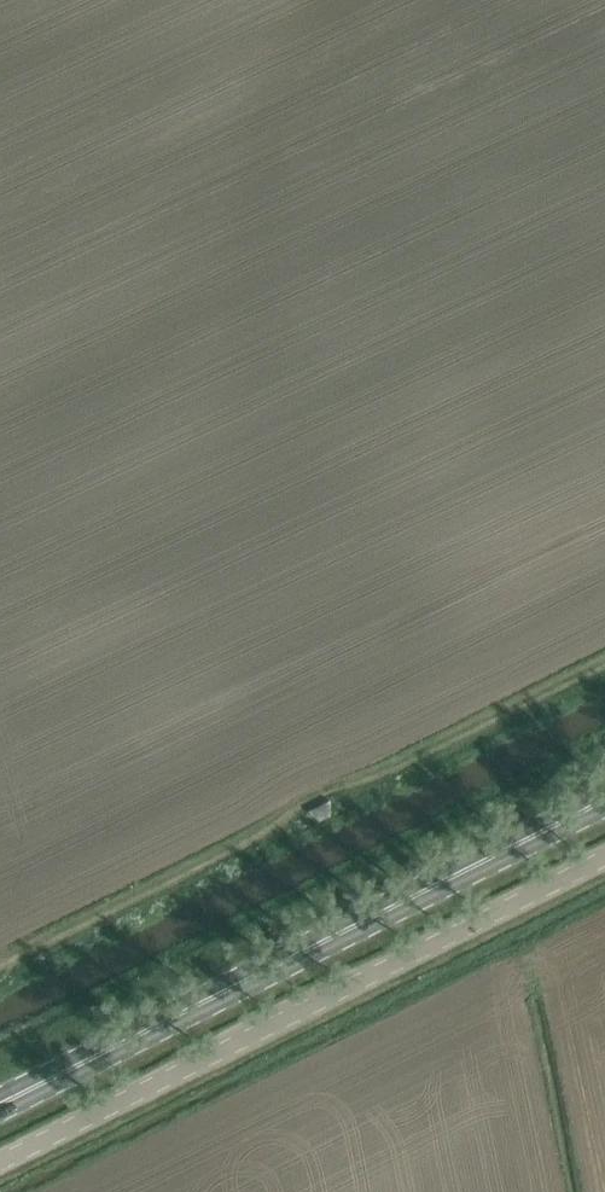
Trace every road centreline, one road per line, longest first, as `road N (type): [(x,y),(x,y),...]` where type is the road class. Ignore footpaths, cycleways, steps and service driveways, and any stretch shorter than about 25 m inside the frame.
road 1 (primary): [(0,1109),(604,800)]
road 2 (unclassified): [(0,1158),(604,856)]
road 3 (track): [(604,663),(432,749),(311,795),(260,832),(0,960)]

